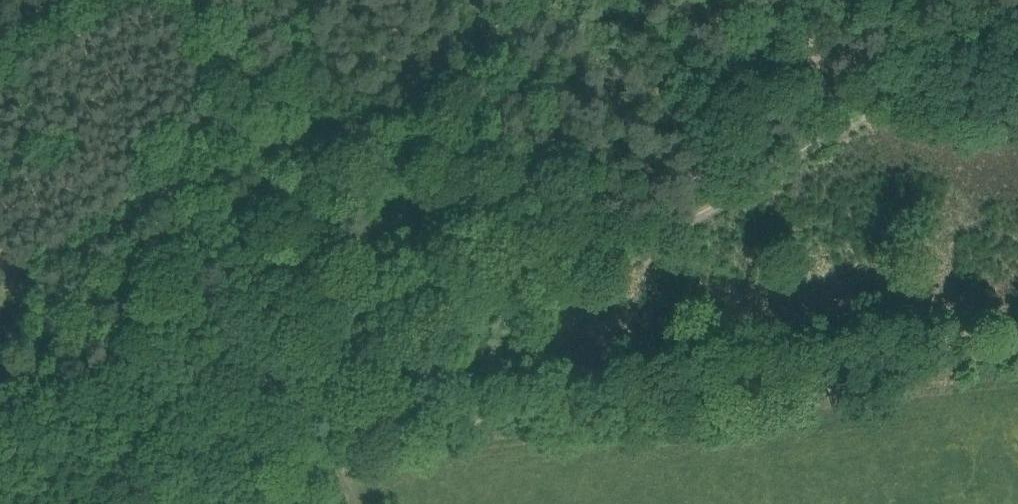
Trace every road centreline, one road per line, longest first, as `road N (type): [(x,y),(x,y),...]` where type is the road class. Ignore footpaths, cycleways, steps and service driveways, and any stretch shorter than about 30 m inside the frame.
road 1 (track): [(242,503),(373,428),(411,395),(899,75),(1017,8)]
road 2 (track): [(1017,356),(373,428)]

